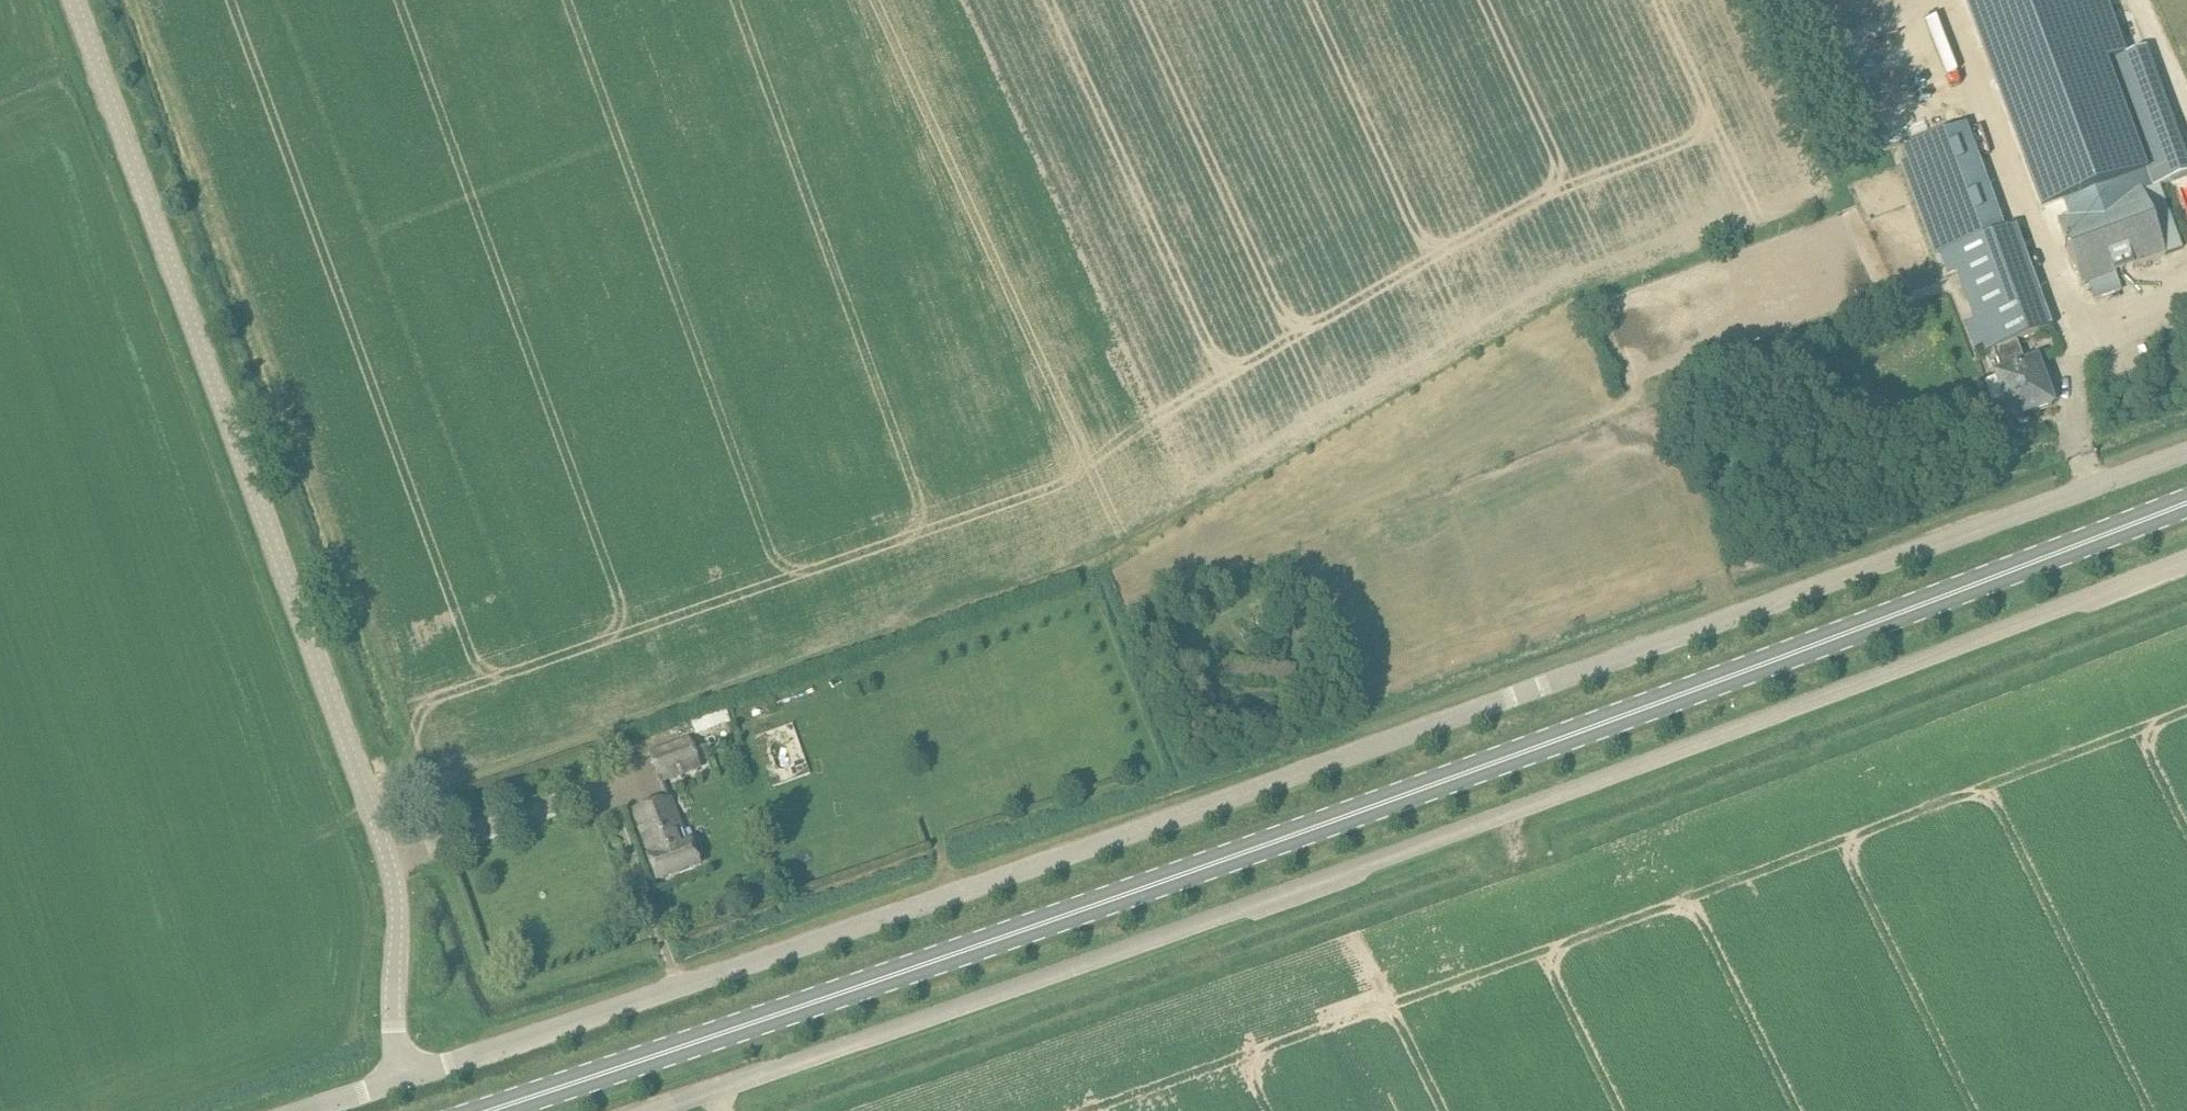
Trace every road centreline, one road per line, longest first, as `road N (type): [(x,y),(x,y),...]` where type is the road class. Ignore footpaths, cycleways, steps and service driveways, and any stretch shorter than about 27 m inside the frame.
road 1 (unclassified): [(395,1079),(1576,680),(2186,451)]
road 2 (primary): [(491,1110),(1464,778),(2186,500)]
road 3 (unclassified): [(2186,557),(945,1013),(645,1110)]
road 4 (tertiary): [(395,1079),(394,870),(72,0)]

